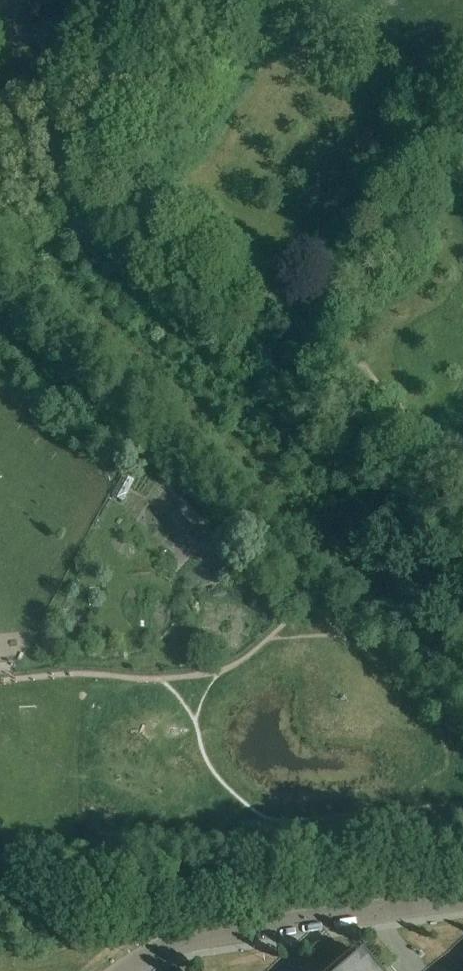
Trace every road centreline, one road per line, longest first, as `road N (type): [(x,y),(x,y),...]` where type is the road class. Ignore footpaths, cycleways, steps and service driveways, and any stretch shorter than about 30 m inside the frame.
road 1 (unclassified): [(462,899),(195,938),(125,970)]

